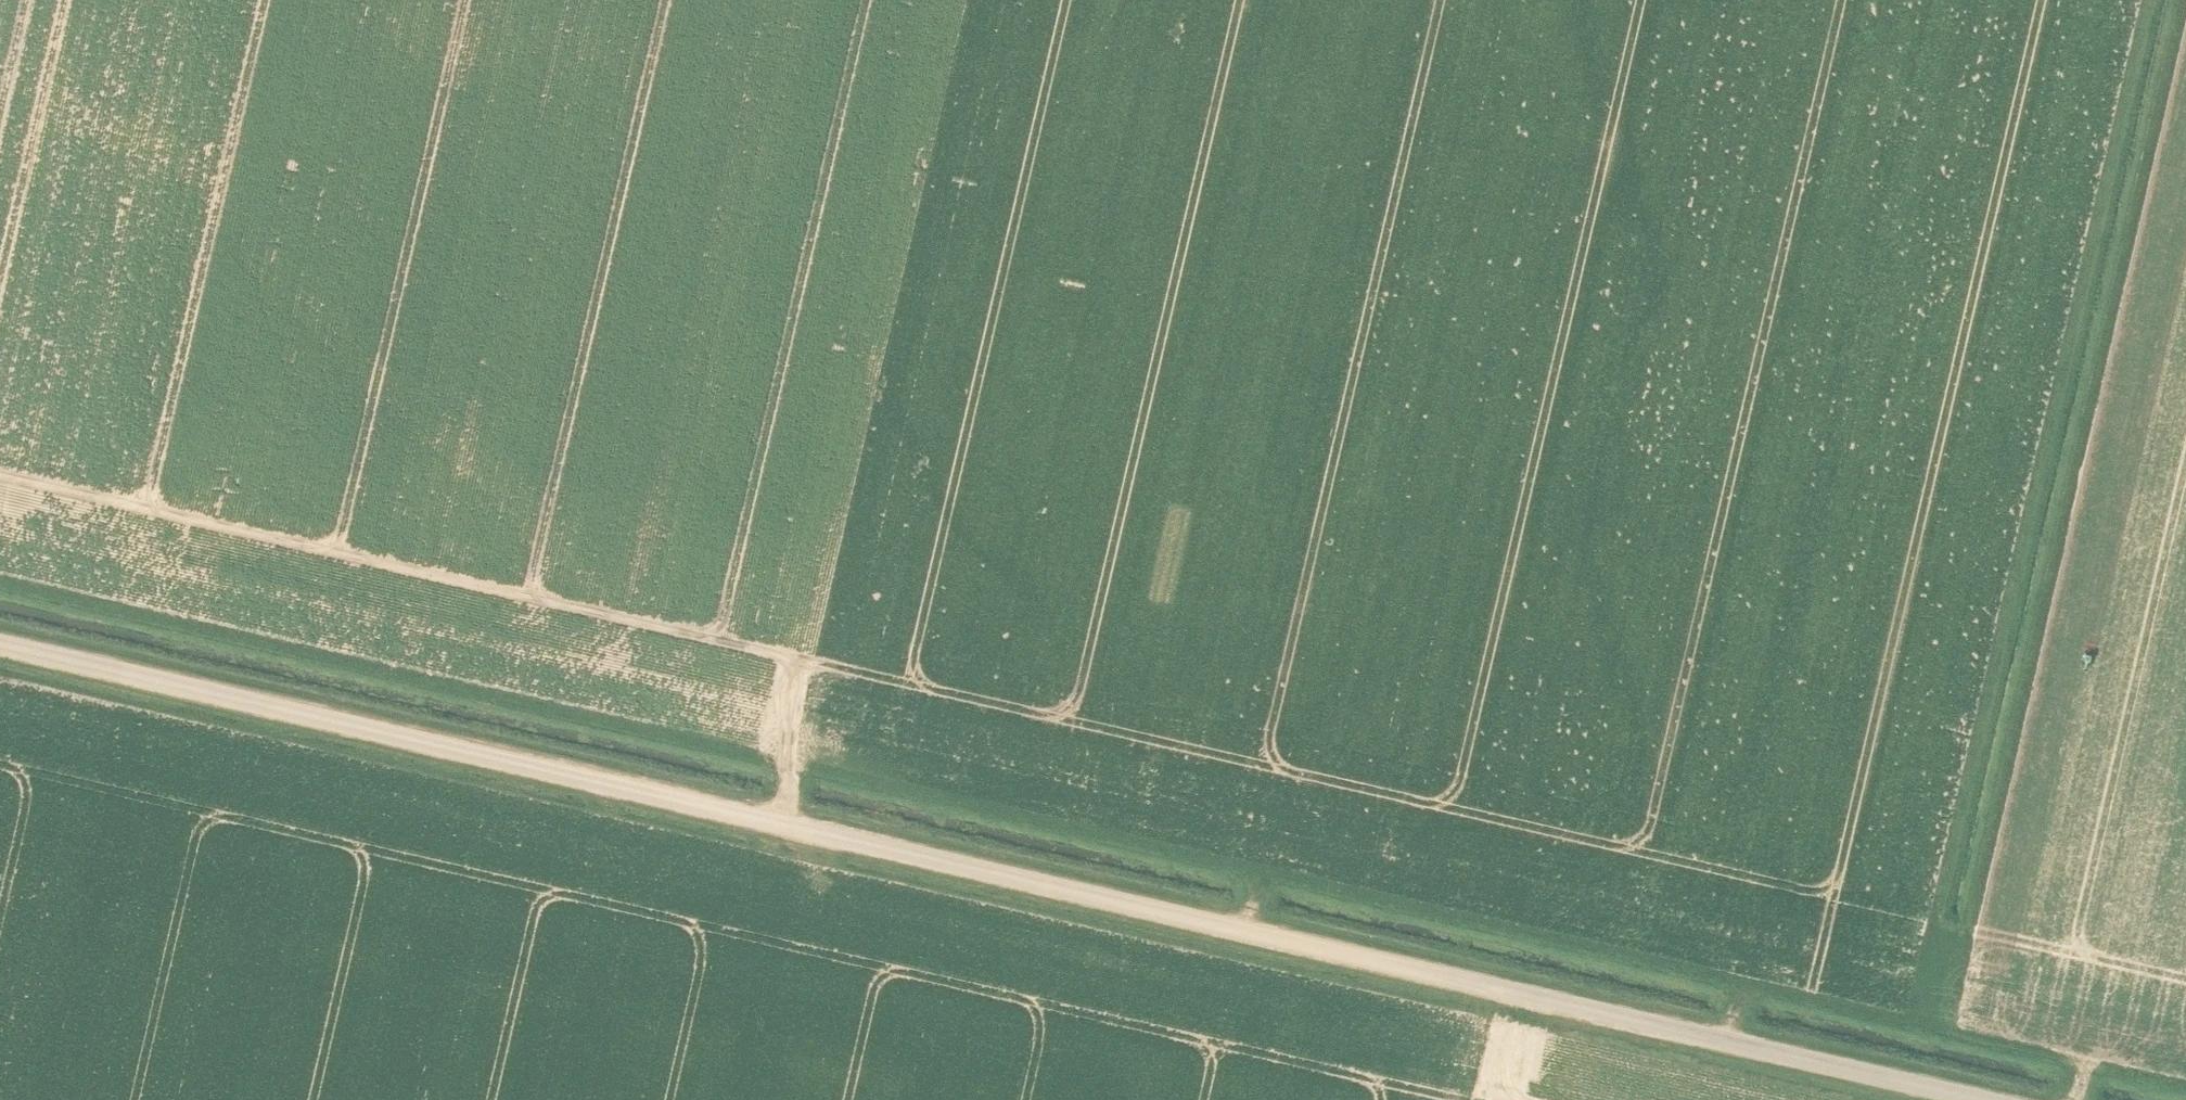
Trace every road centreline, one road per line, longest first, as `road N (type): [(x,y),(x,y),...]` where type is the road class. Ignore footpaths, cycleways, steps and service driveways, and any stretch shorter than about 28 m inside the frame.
road 1 (unclassified): [(1981,1099),(0,644)]

